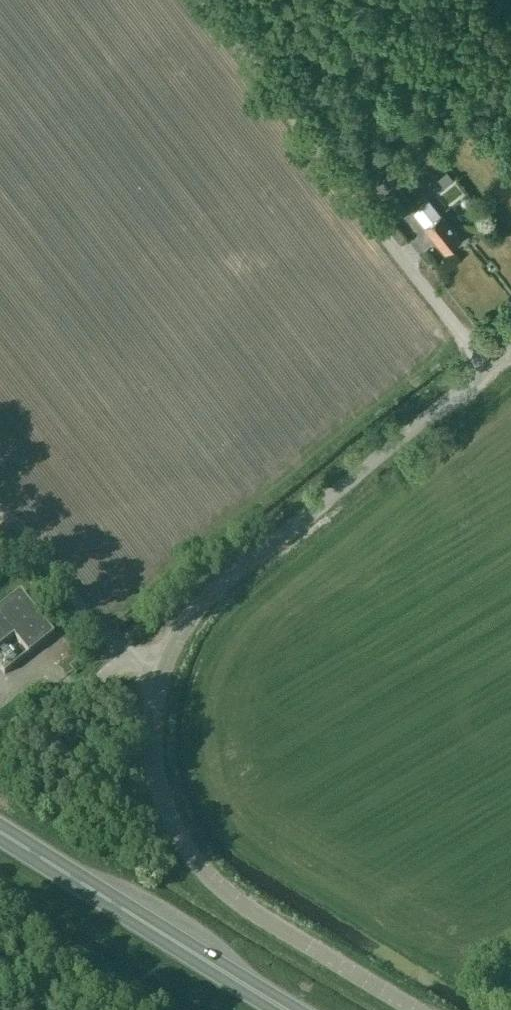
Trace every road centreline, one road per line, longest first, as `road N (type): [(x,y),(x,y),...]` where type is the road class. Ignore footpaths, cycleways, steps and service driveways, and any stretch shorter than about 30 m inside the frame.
road 1 (unclassified): [(499,372),(197,0)]
road 2 (unclassified): [(421,1009),(237,900),(189,852),(166,812),(151,752),(163,668)]
road 3 (unclassified): [(163,668),(181,627),(211,592),(499,372)]
road 4 (trunk): [(287,1009),(0,831)]
road 5 (unclassified): [(163,668),(111,639),(0,500)]

